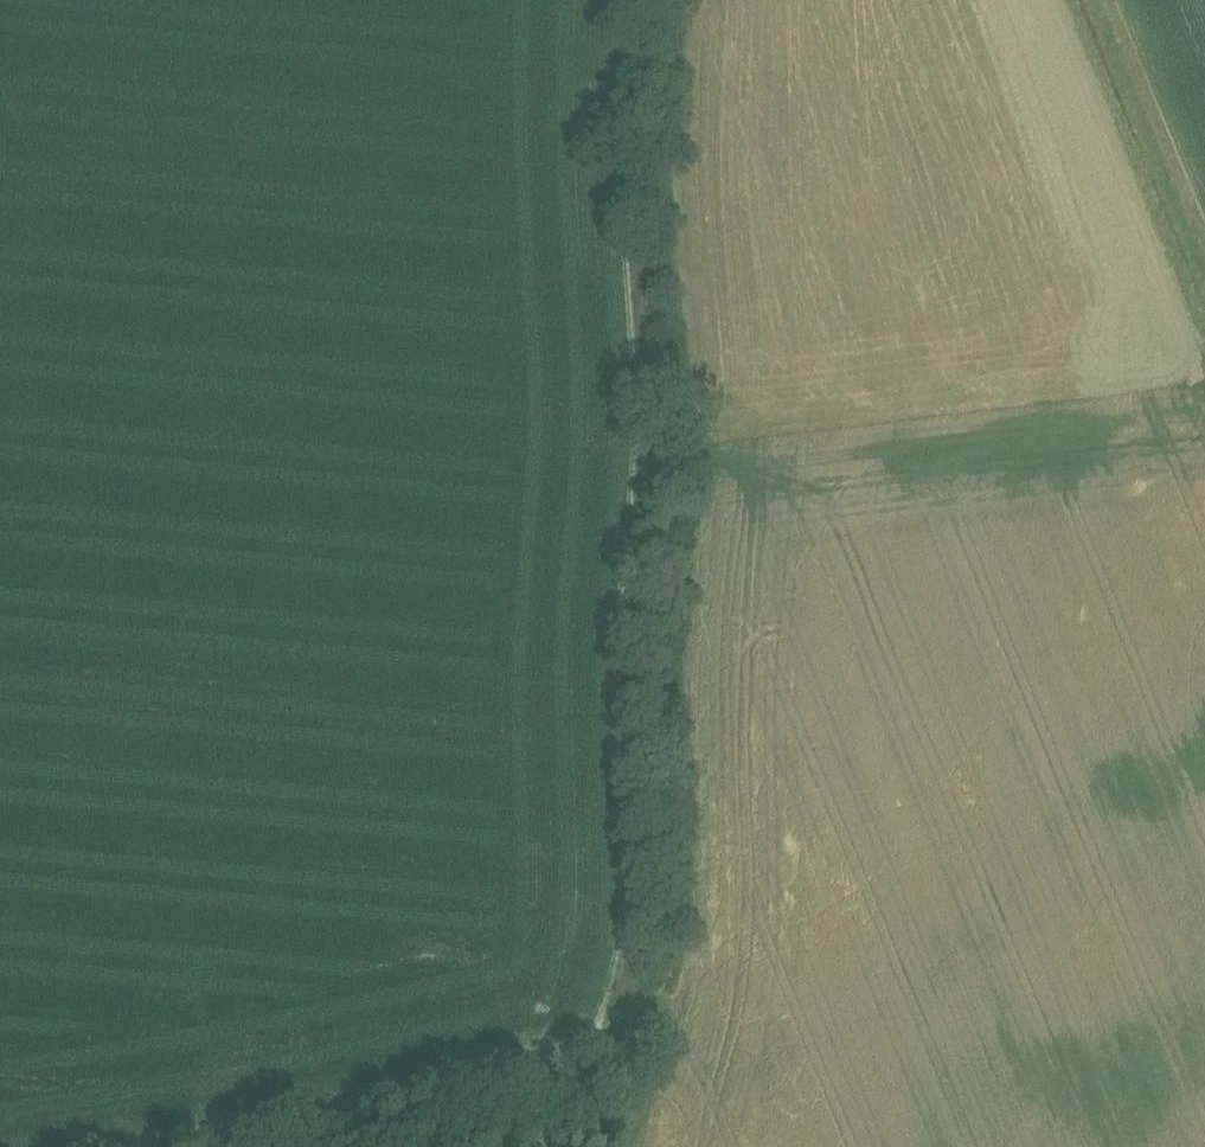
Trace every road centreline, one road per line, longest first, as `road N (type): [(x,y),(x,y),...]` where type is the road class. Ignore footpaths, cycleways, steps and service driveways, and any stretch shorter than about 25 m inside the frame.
road 1 (track): [(230,1146),(578,1072),(630,1049)]

